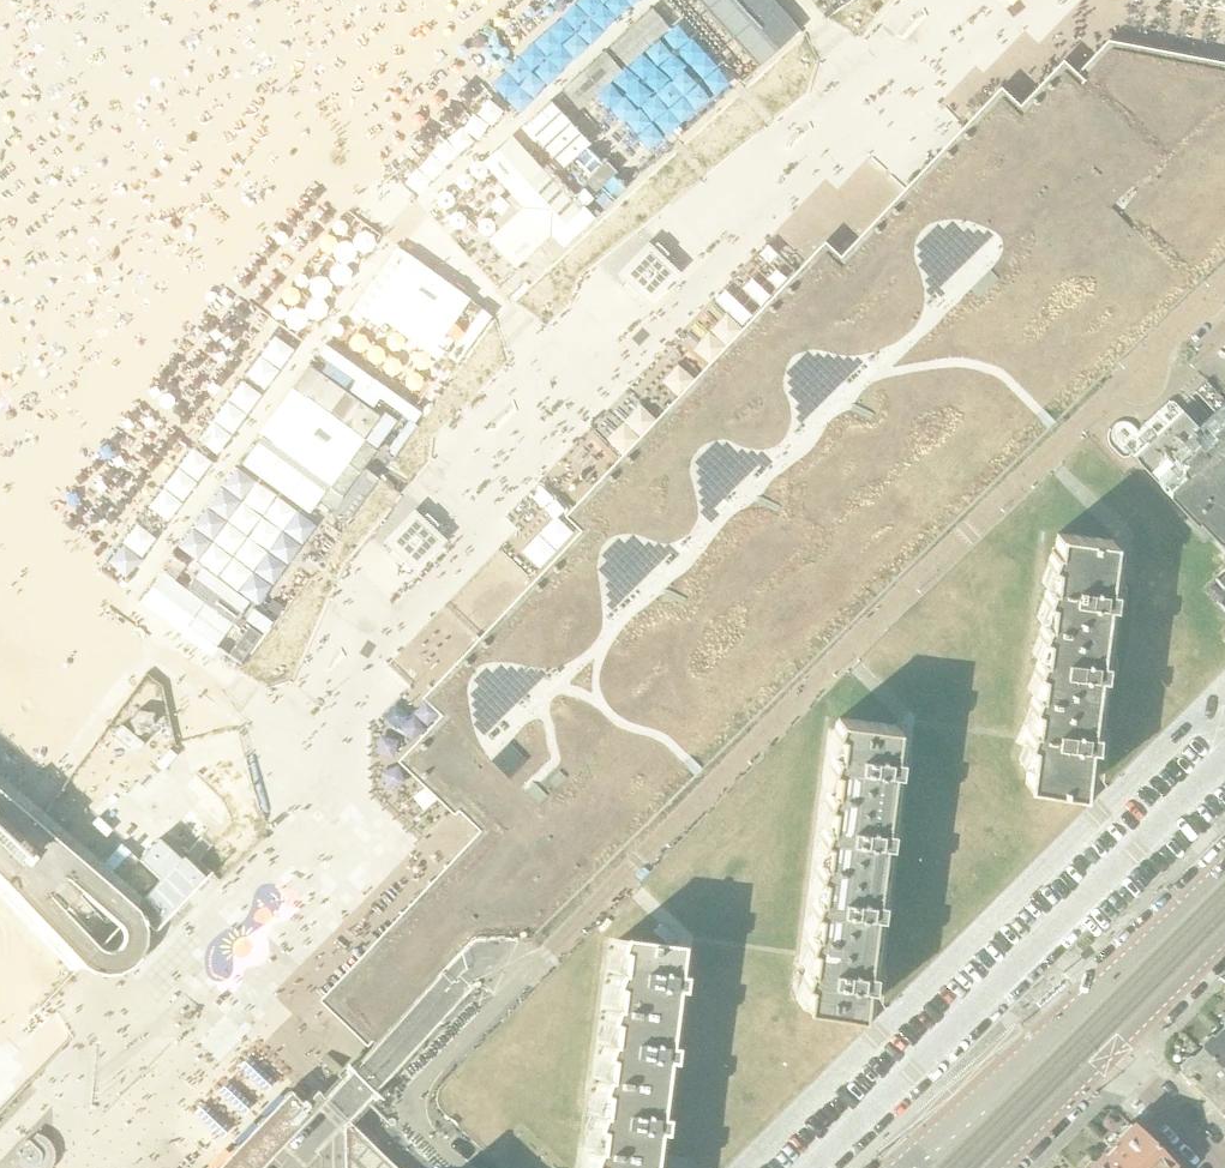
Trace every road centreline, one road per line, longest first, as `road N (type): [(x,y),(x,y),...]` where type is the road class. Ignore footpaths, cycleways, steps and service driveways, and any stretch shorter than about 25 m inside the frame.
road 1 (residential): [(455,1167),(409,1120),(416,1089),(1224,287)]
road 2 (residential): [(1224,867),(907,1167)]
road 3 (residential): [(993,1167),(1112,1051)]
road 4 (residential): [(1112,1051),(1224,1167)]
road 5 (residential): [(1112,1051),(1224,938)]

